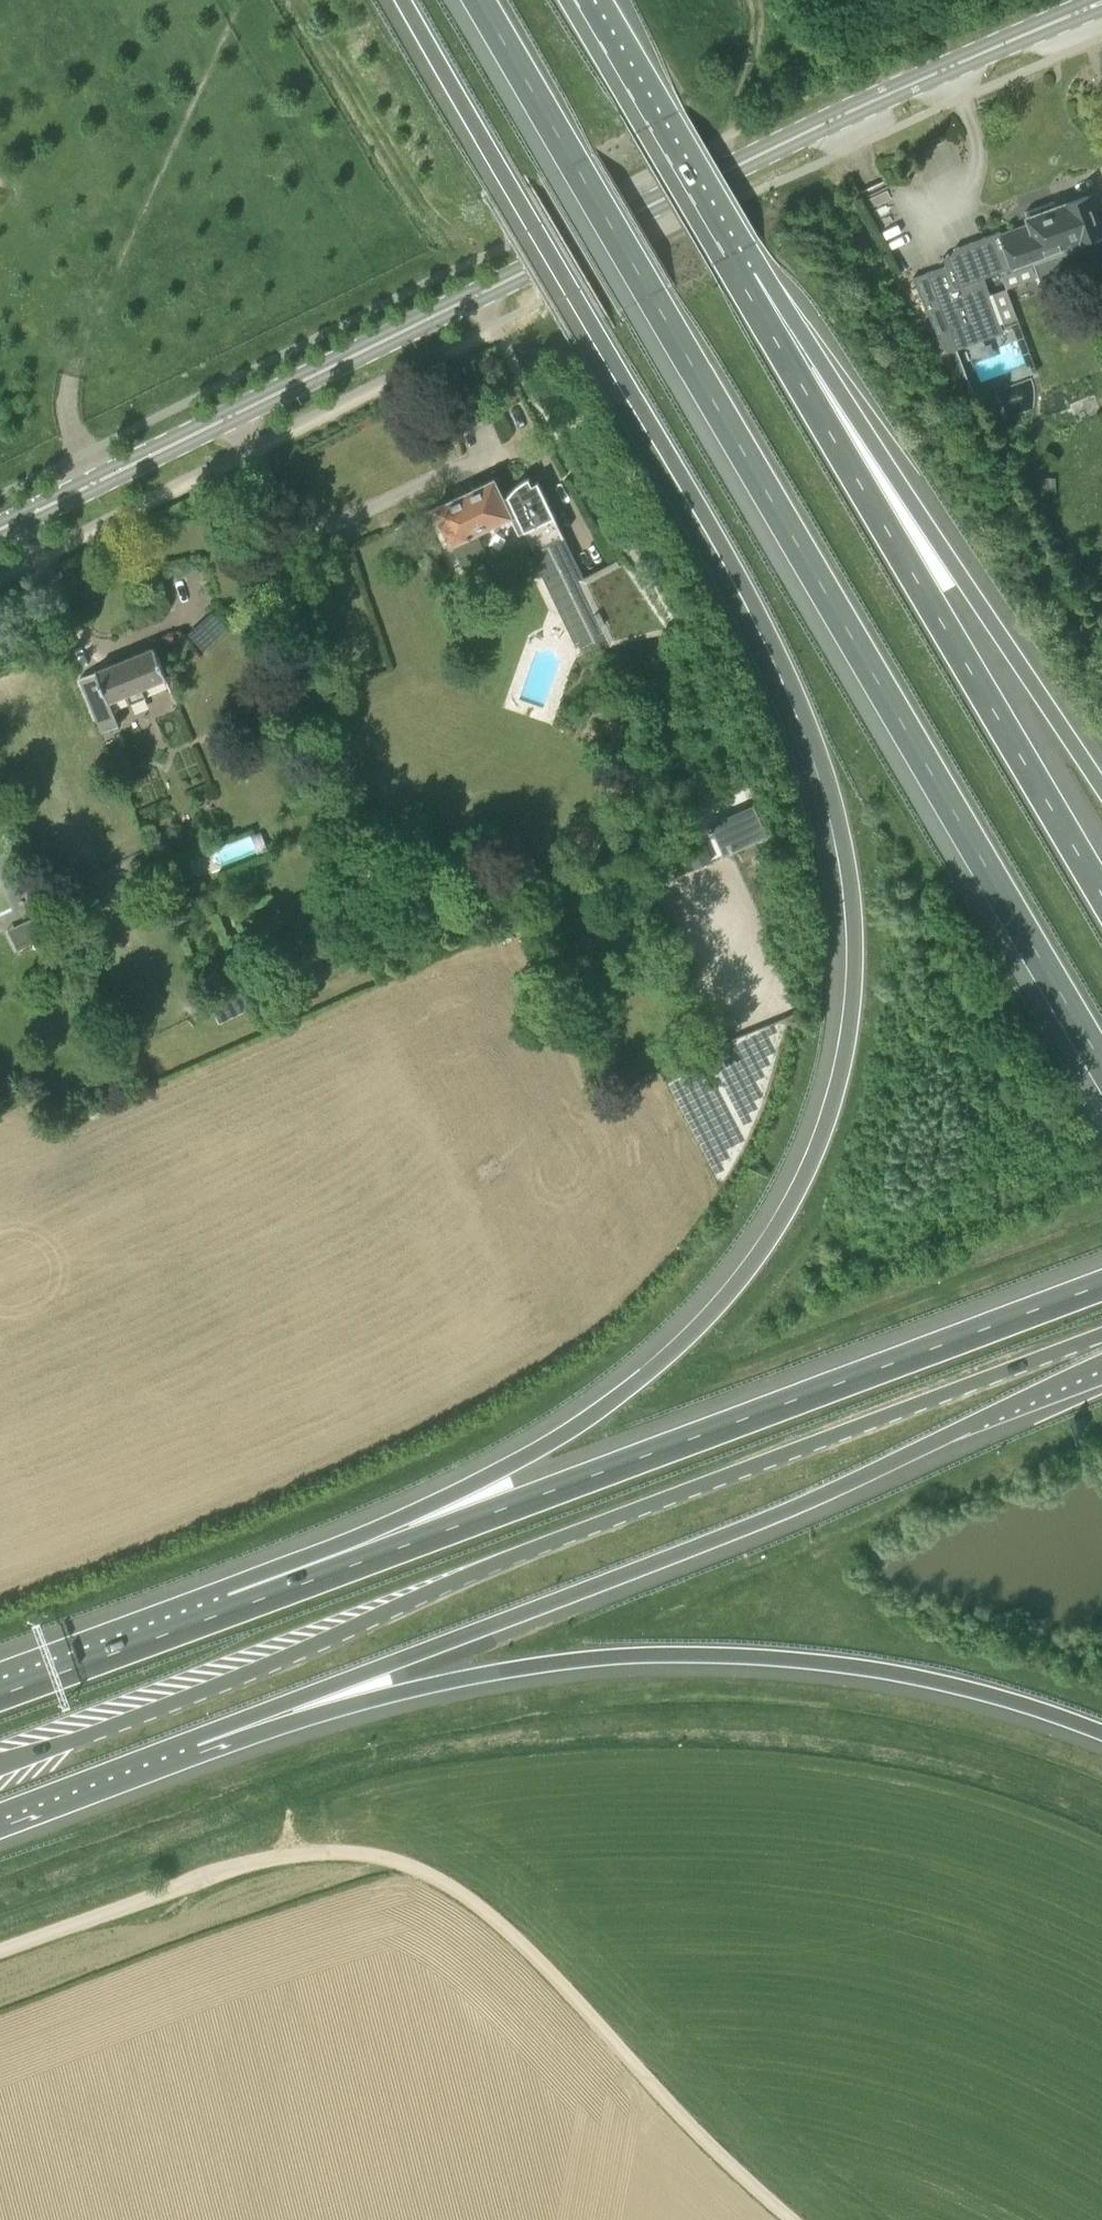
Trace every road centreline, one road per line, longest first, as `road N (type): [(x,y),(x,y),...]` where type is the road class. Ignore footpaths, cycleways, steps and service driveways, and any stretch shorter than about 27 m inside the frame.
road 1 (motorway): [(405,0),(735,574),(804,714),(843,840),(855,997),(842,1073),(805,1178),(752,1265),(702,1324),(564,1435),(321,1578)]
road 2 (motorway): [(479,0),(1101,1062)]
road 3 (tertiary): [(0,529),(753,157),(1101,3)]
road 4 (primary): [(0,1764),(263,1668),(504,1558),(1101,1332)]
road 5 (motorway): [(195,1738),(802,1506),(1101,1361)]
road 6 (track): [(792,2219),(698,2132),(516,1934),(450,1886),(386,1858),(337,1850),(259,1857),(0,1949)]
road 7 (motorway): [(195,1738),(520,1670),(664,1658),(899,1677),(1006,1702),(1101,1737)]
road 8 (motorway): [(1101,1285),(321,1578)]
road 9 (motorway): [(1101,894),(739,278)]
road 10 (track): [(480,294),(574,478),(666,609),(751,786),(753,800),(700,818),(725,882)]
road 11 (motorway): [(1101,790),(953,565),(739,278)]
road 12 (motorway): [(321,1578),(0,1696)]
road 13 (motorway): [(739,278),(575,0)]
road 14 (motorway): [(0,1812),(195,1738)]

